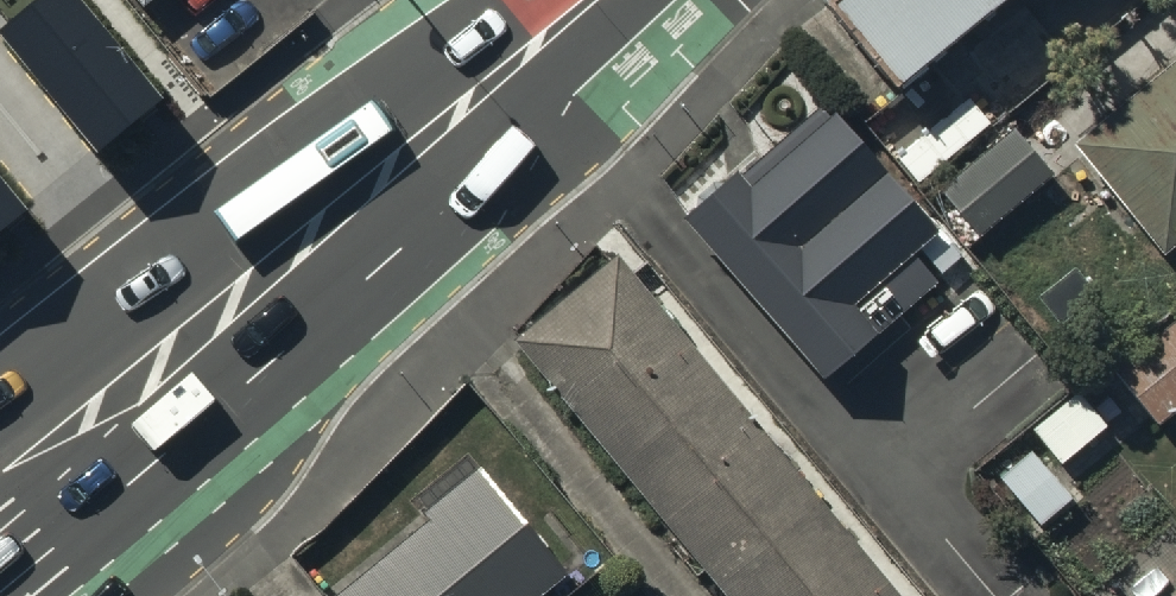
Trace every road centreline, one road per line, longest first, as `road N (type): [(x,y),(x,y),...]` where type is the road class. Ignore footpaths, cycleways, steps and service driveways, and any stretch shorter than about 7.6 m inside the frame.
road 1 (secondary): [(592,0),(195,335)]
road 2 (secondary): [(195,335),(133,446),(2,595)]
road 3 (secondary): [(0,417),(195,335)]

